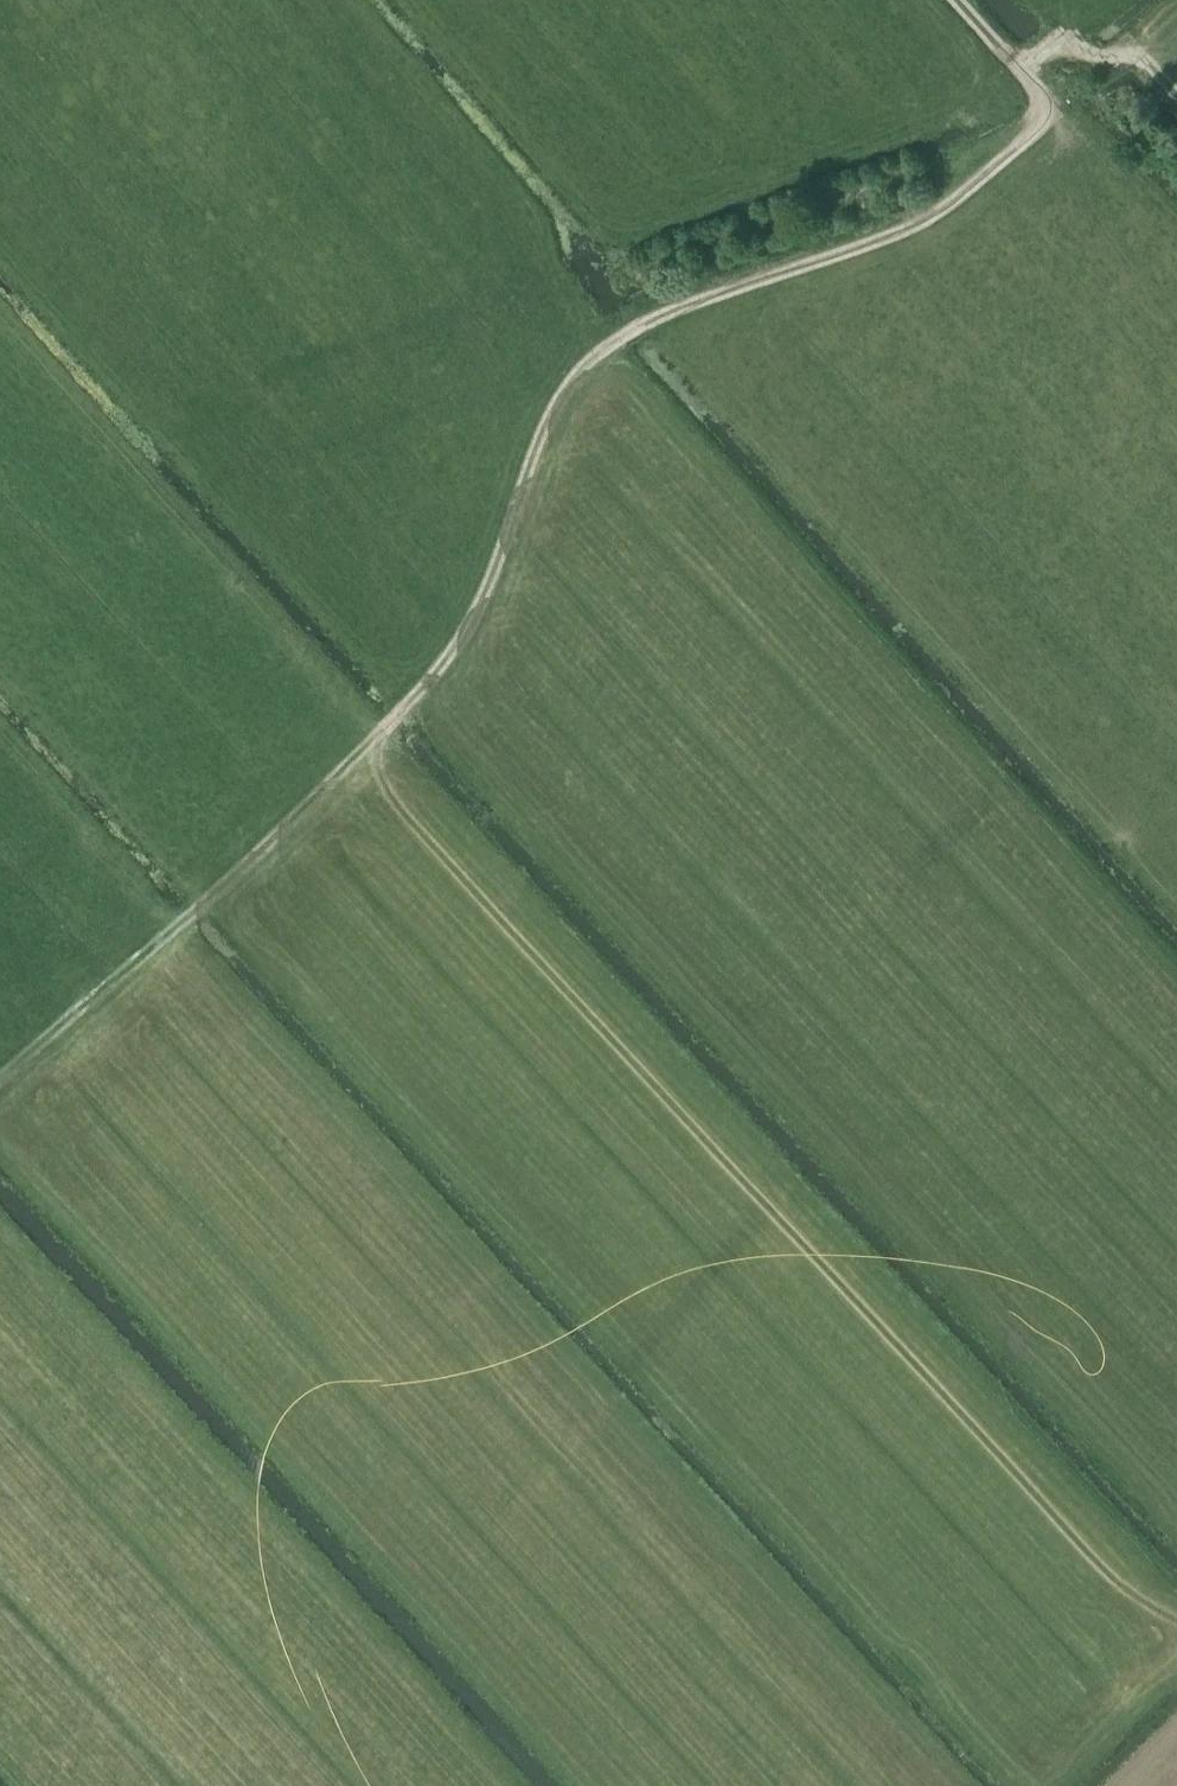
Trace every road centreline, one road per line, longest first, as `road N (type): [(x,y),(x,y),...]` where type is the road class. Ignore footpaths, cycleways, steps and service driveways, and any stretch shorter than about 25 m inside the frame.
road 1 (track): [(1176,94),(1142,56),(1102,58),(1058,44),(1027,66),(998,49),(953,0)]

